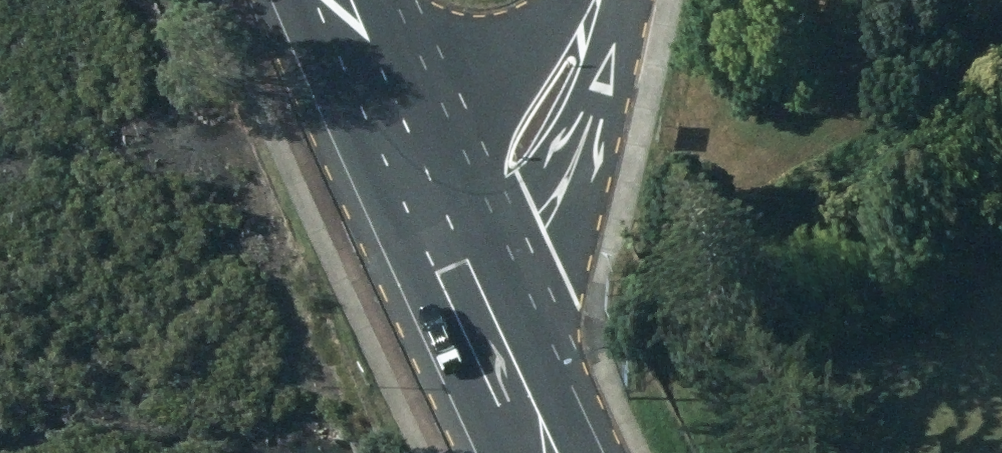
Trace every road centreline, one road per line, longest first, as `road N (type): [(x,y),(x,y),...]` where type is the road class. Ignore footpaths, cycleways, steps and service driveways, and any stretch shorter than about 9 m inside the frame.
road 1 (tertiary): [(614,0),(601,77),(483,340)]
road 2 (tertiary): [(401,170),(570,0)]
road 3 (primary): [(401,170),(483,340)]
road 4 (primary): [(331,0),(401,170)]
road 5 (primary): [(483,340),(536,452)]

